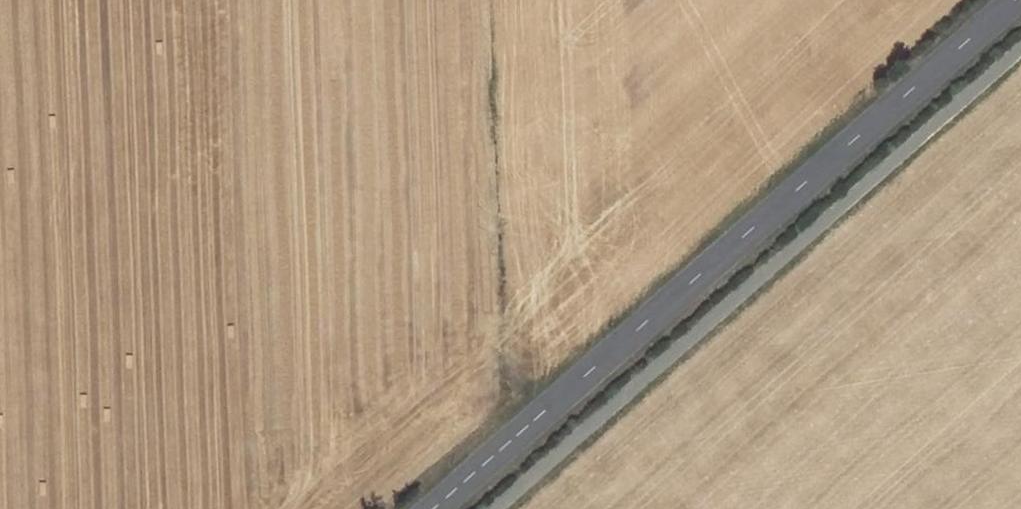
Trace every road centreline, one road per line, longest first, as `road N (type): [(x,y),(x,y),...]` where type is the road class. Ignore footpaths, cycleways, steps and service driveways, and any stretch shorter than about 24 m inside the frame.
road 1 (tertiary): [(453,508),(1020,4)]

